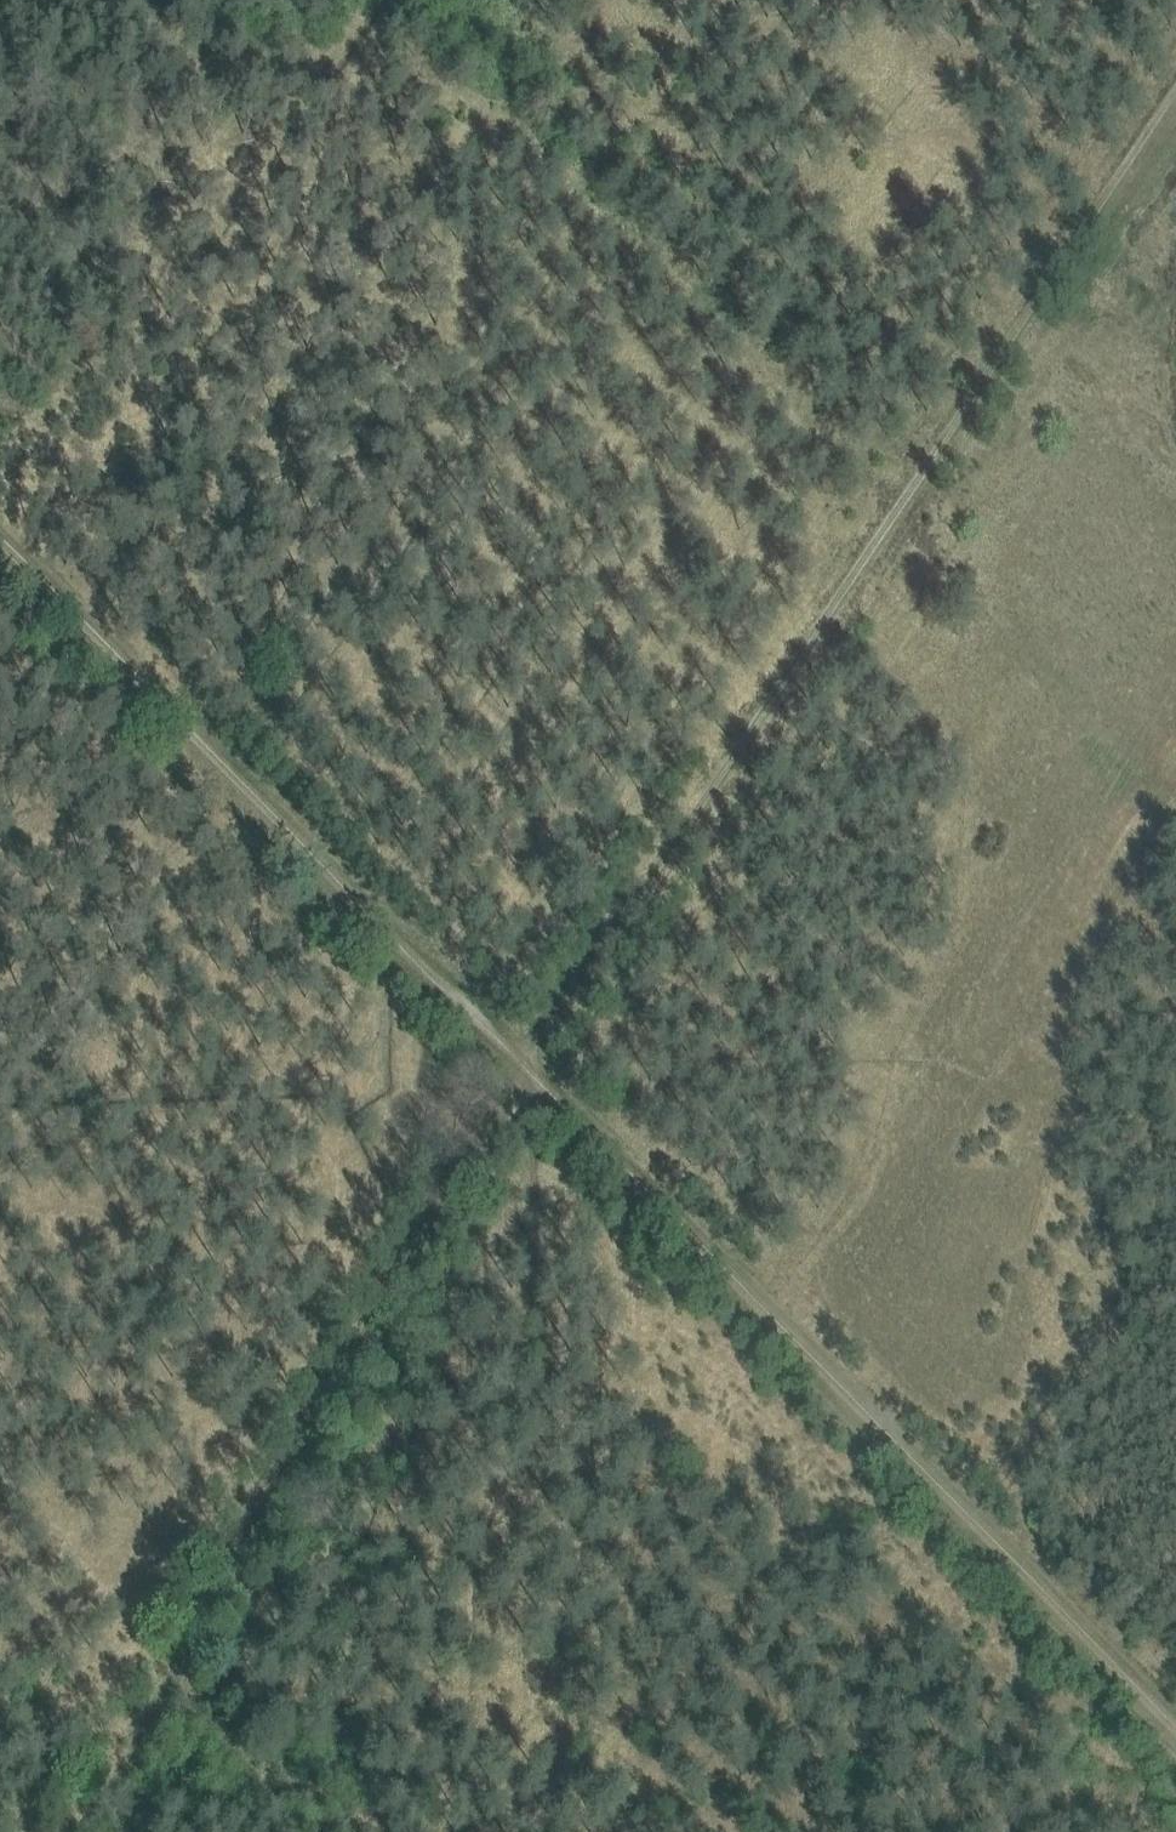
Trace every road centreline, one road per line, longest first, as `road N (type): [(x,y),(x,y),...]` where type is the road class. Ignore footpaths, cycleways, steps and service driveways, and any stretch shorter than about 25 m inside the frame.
road 1 (track): [(1175,1724),(0,537)]
road 2 (track): [(516,1054),(1175,84)]

